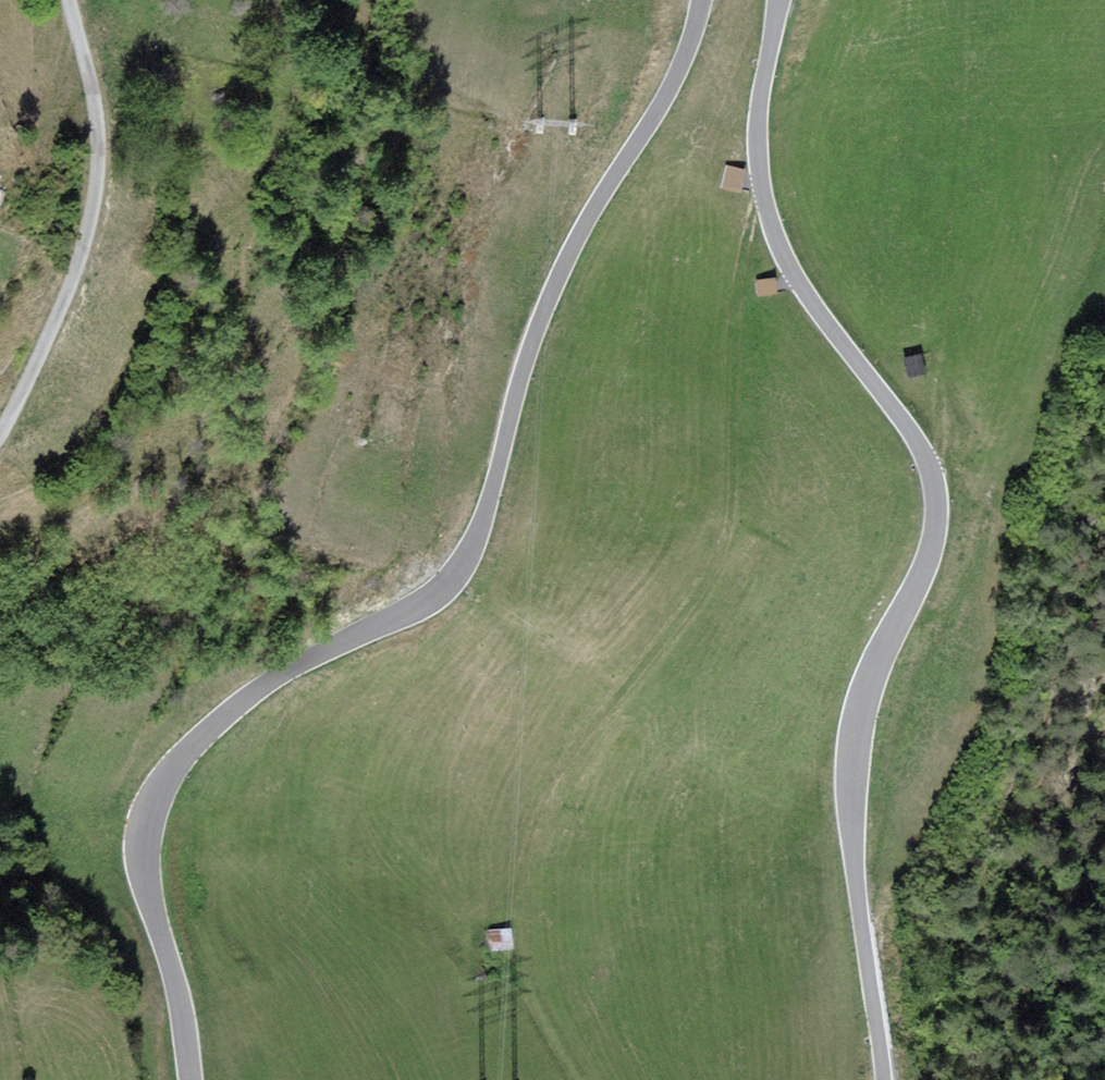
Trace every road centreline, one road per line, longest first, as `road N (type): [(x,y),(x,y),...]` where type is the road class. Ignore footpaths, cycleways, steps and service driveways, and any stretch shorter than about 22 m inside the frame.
road 1 (tertiary): [(698,0),(680,72),(588,215),(548,301),(468,556),(418,604),(248,699),(179,761),(154,805),(144,871),(192,1079)]
road 2 (tertiary): [(879,1079),(850,795),(856,719),(922,555),(932,494),(894,413),(833,334),(772,226),(758,122),(778,0)]
road 3 (track): [(576,1079),(519,974),(522,857),(577,744),(704,589),(724,548),(736,284),(763,193)]
road 4 (unclassified): [(0,433),(71,283),(96,189),(96,112),(70,0)]

